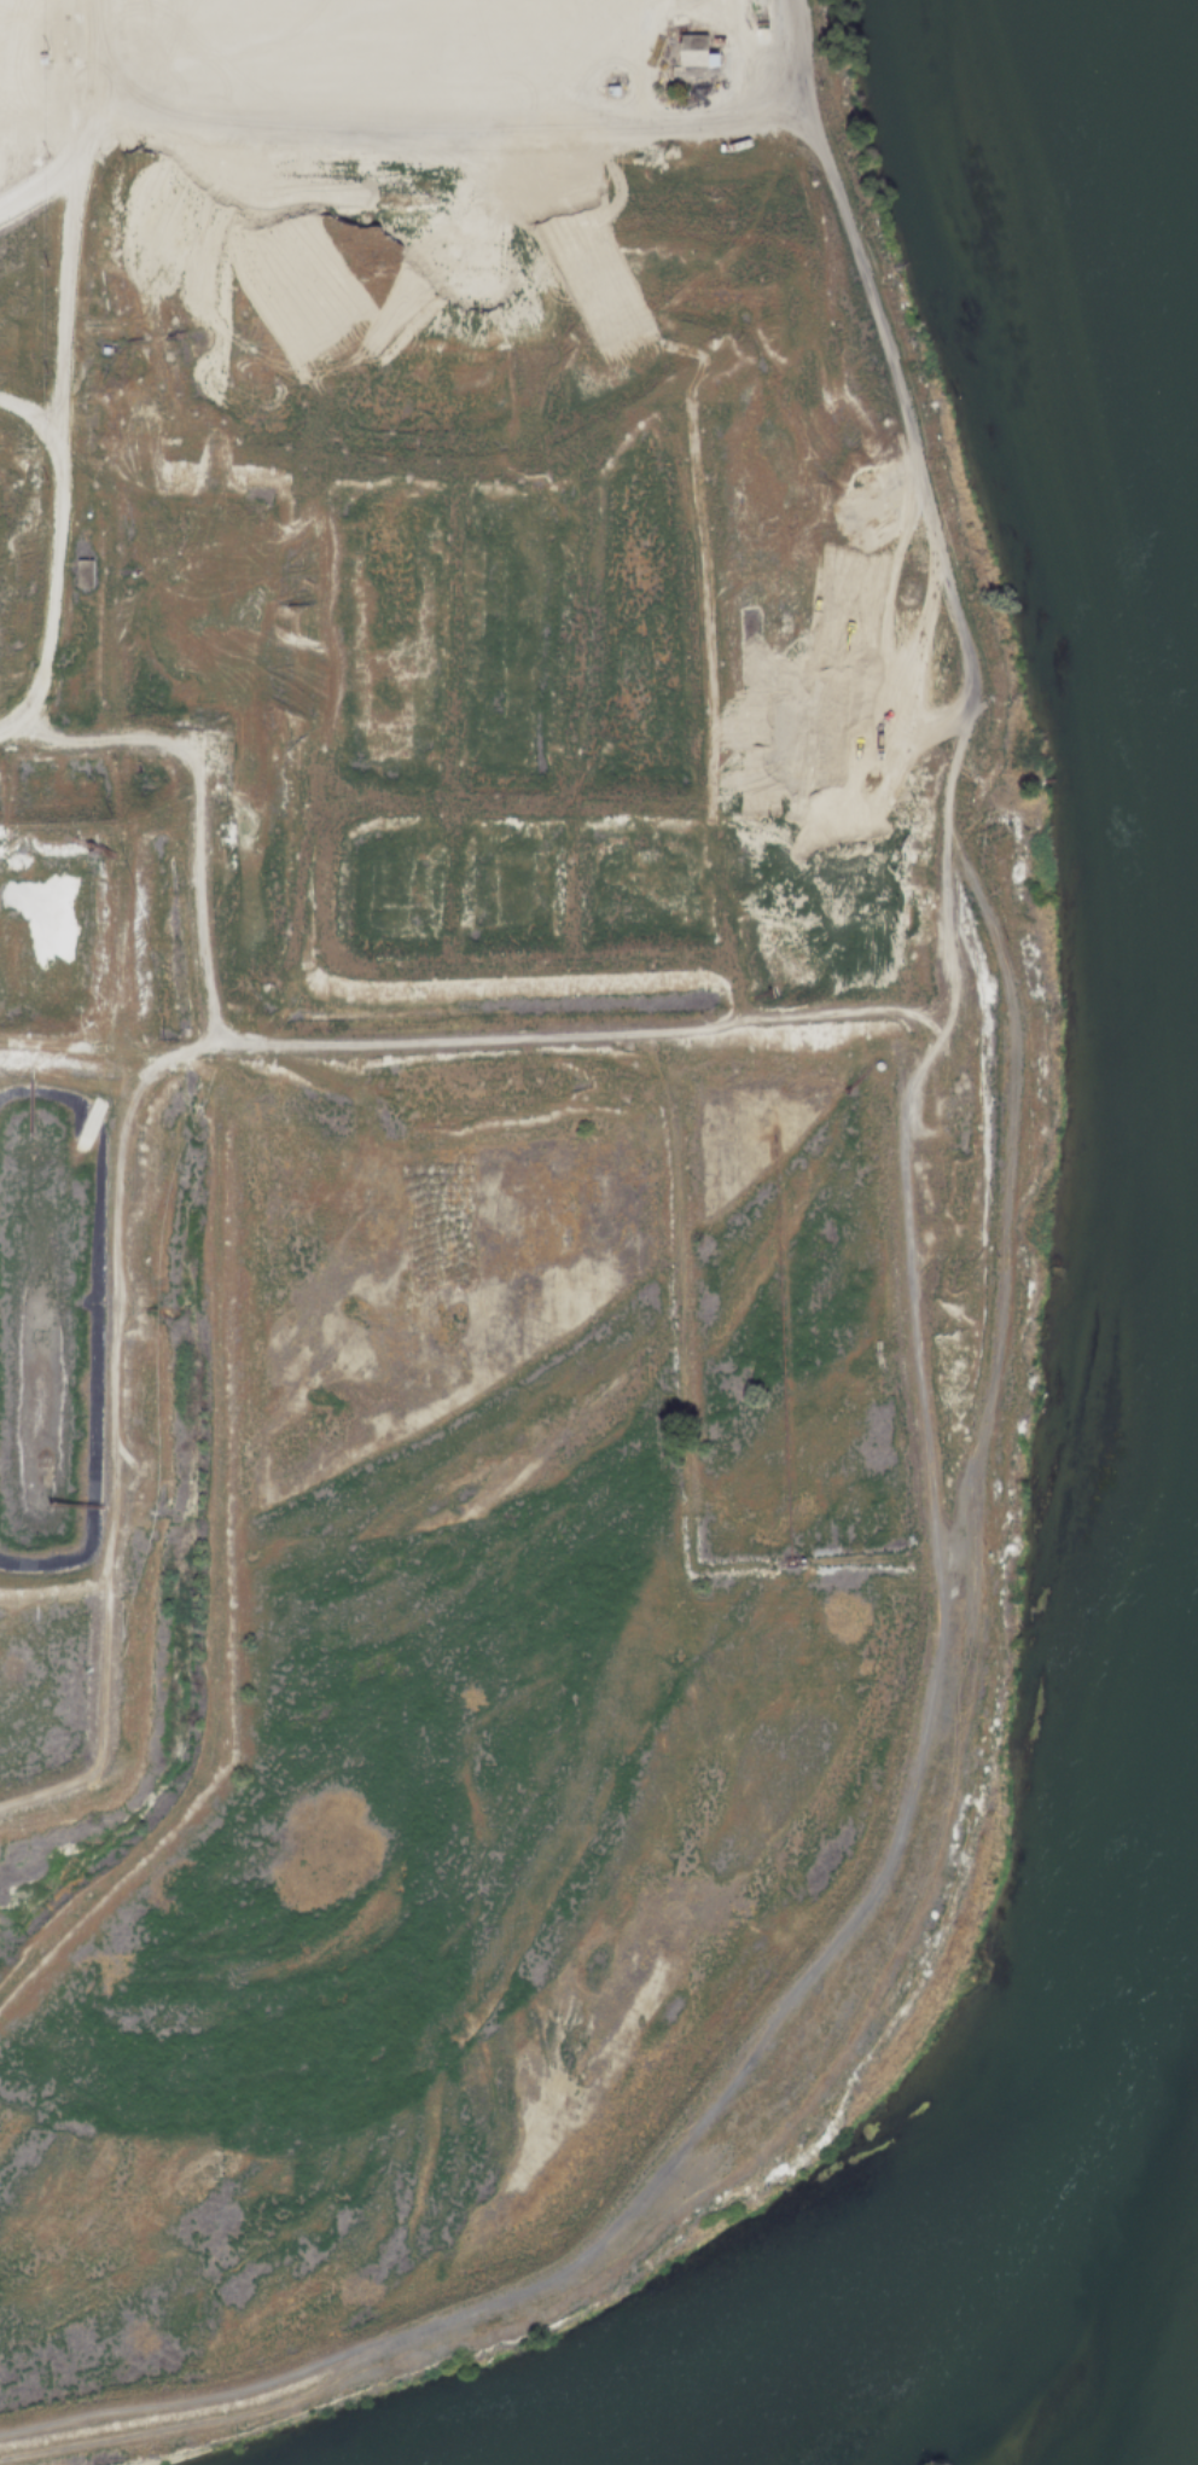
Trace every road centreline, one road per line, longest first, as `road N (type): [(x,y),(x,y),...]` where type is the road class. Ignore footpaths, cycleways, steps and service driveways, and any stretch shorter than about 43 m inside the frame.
road 1 (track): [(0,2457),(223,2418),(283,2400),(547,2275),(597,2237),(667,2136),(796,1998),(861,1911),(905,1807),(938,1684),(965,1560),(994,1319),(1007,1080),(995,950),(947,855),(940,822),(965,702),(941,563),(786,52),(751,62),(710,17),(668,0),(615,29),(582,68),(571,87),(578,112)]

